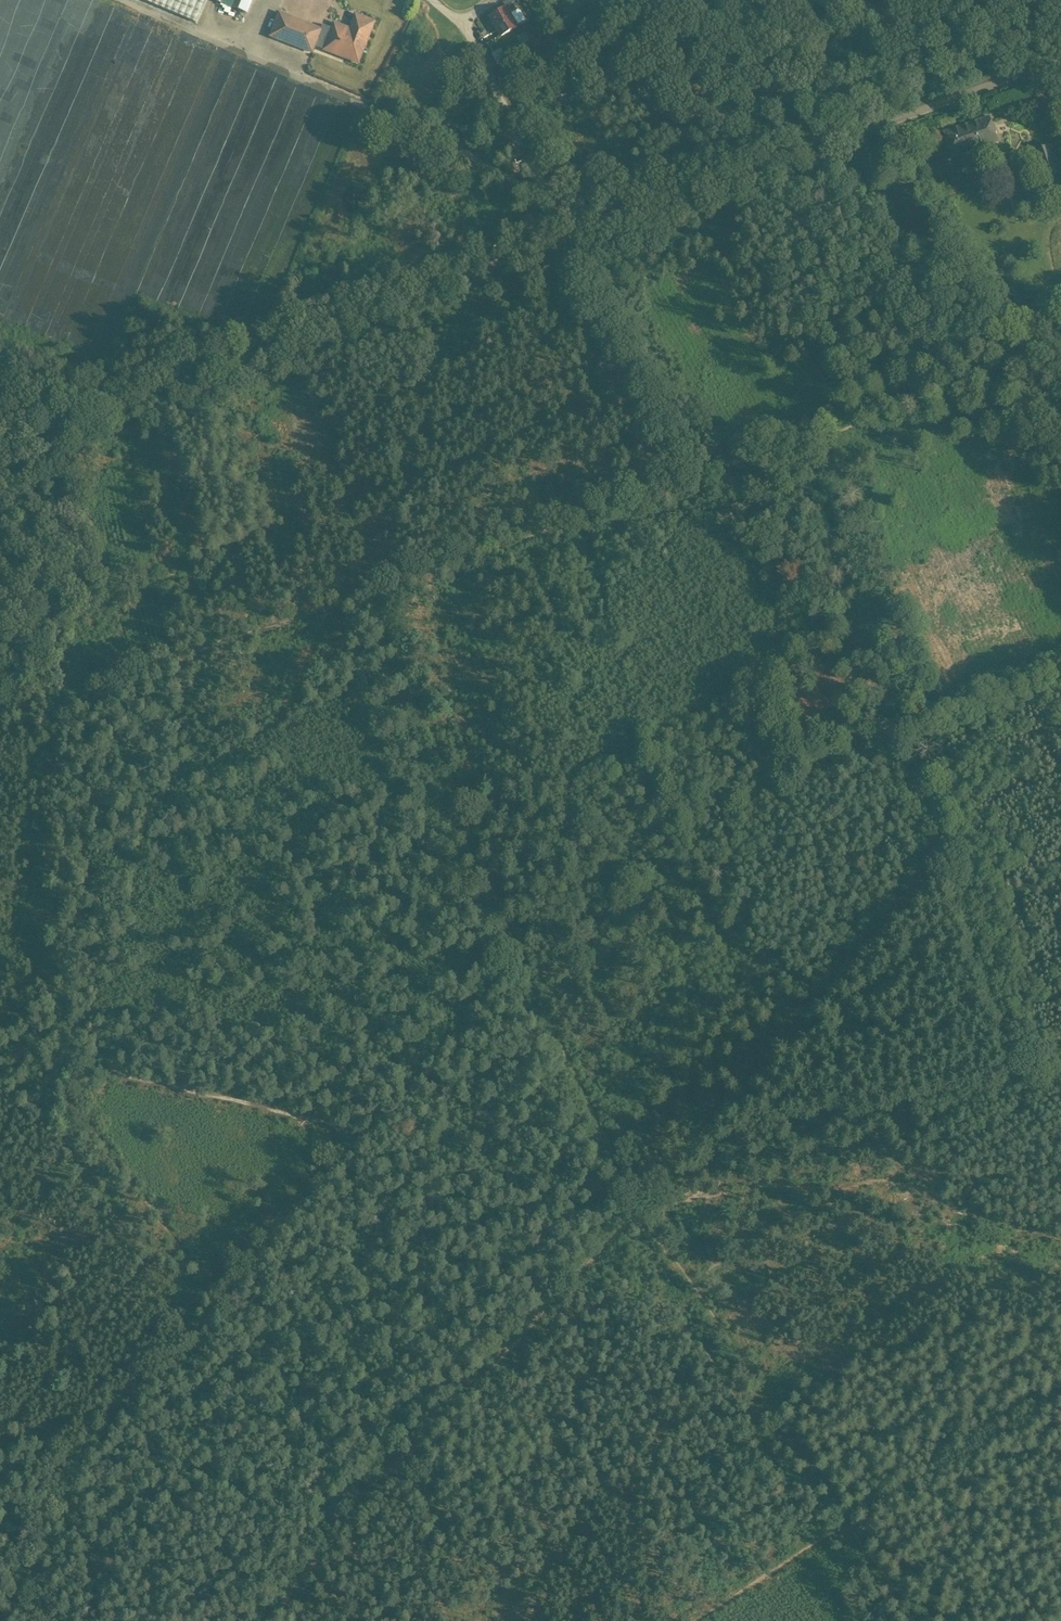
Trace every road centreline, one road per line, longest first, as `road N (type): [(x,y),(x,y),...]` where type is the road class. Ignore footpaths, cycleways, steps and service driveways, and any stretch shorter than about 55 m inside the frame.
road 1 (track): [(585,226),(36,428)]
road 2 (unclassified): [(1060,58),(585,226),(563,213)]
road 3 (unclassified): [(114,0),(431,139),(563,213)]
road 4 (track): [(704,474),(570,231)]
road 5 (unclassified): [(563,213),(539,184),(483,47),(440,0)]
road 6 (track): [(800,0),(857,130)]

